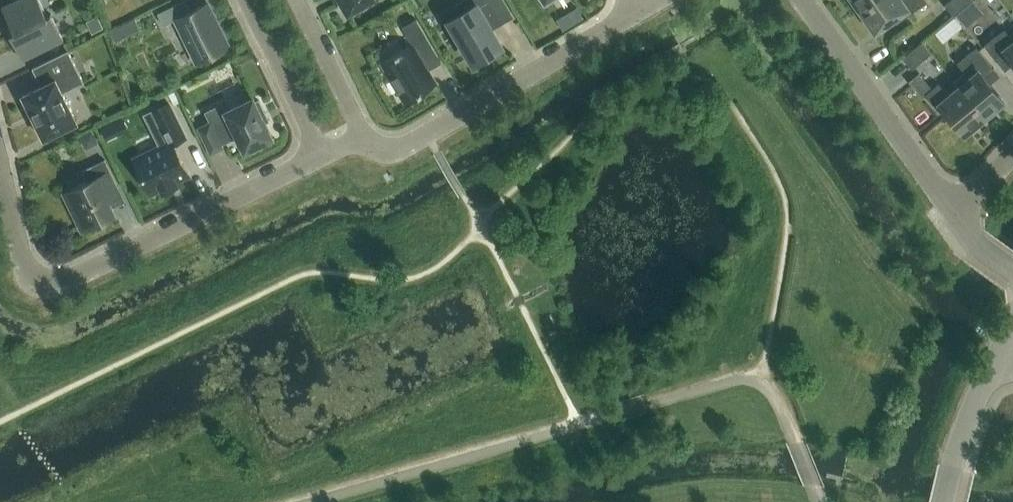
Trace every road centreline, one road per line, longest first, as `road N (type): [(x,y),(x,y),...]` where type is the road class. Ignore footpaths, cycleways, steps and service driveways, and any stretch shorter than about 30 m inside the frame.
road 1 (residential): [(321,153),(51,287),(29,277),(0,164)]
road 2 (residential): [(642,9),(401,153),(374,151),(365,136)]
road 3 (residential): [(801,0),(950,213)]
road 4 (residential): [(246,0),(321,153)]
road 5 (unclassified): [(1002,349),(945,501)]
road 6 (residential): [(365,136),(298,0)]

